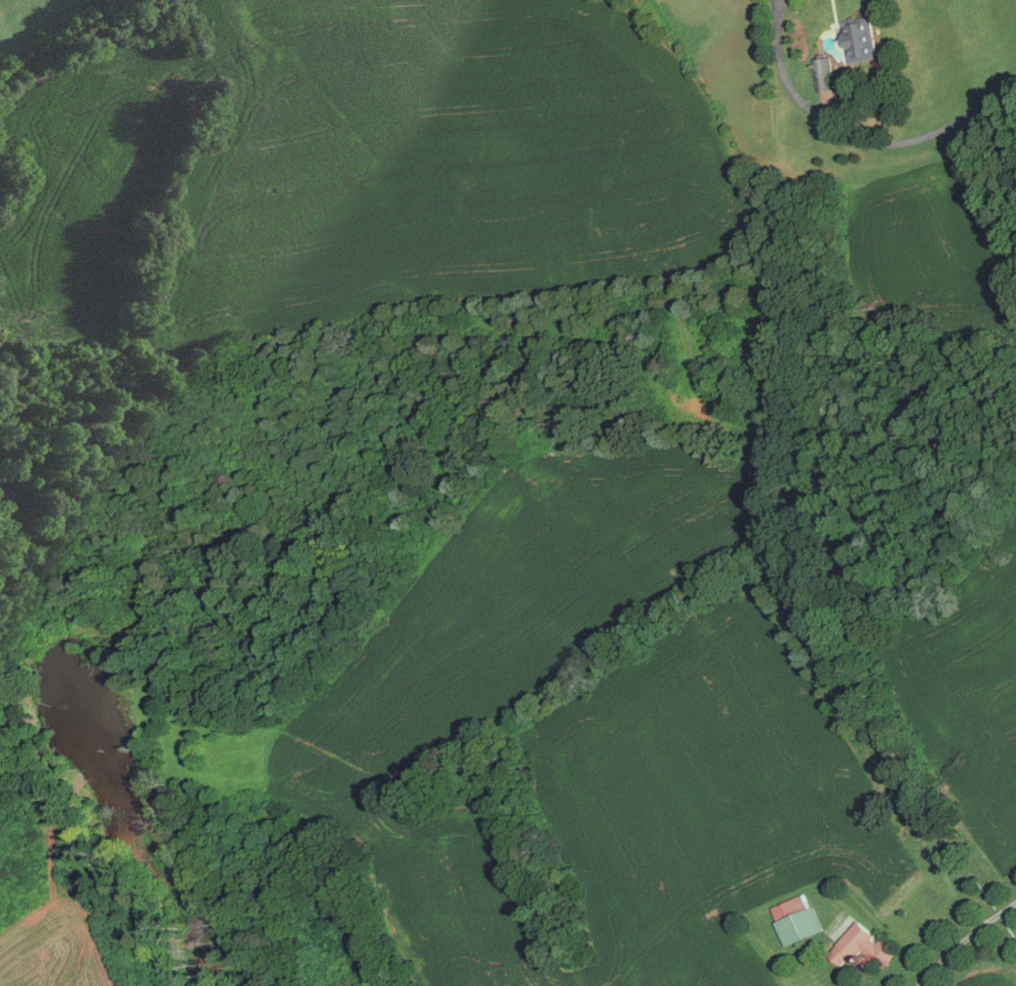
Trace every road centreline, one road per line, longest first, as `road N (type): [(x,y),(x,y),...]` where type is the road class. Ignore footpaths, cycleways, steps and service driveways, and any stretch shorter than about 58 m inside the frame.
road 1 (residential): [(1015,894),(964,933),(920,985)]

